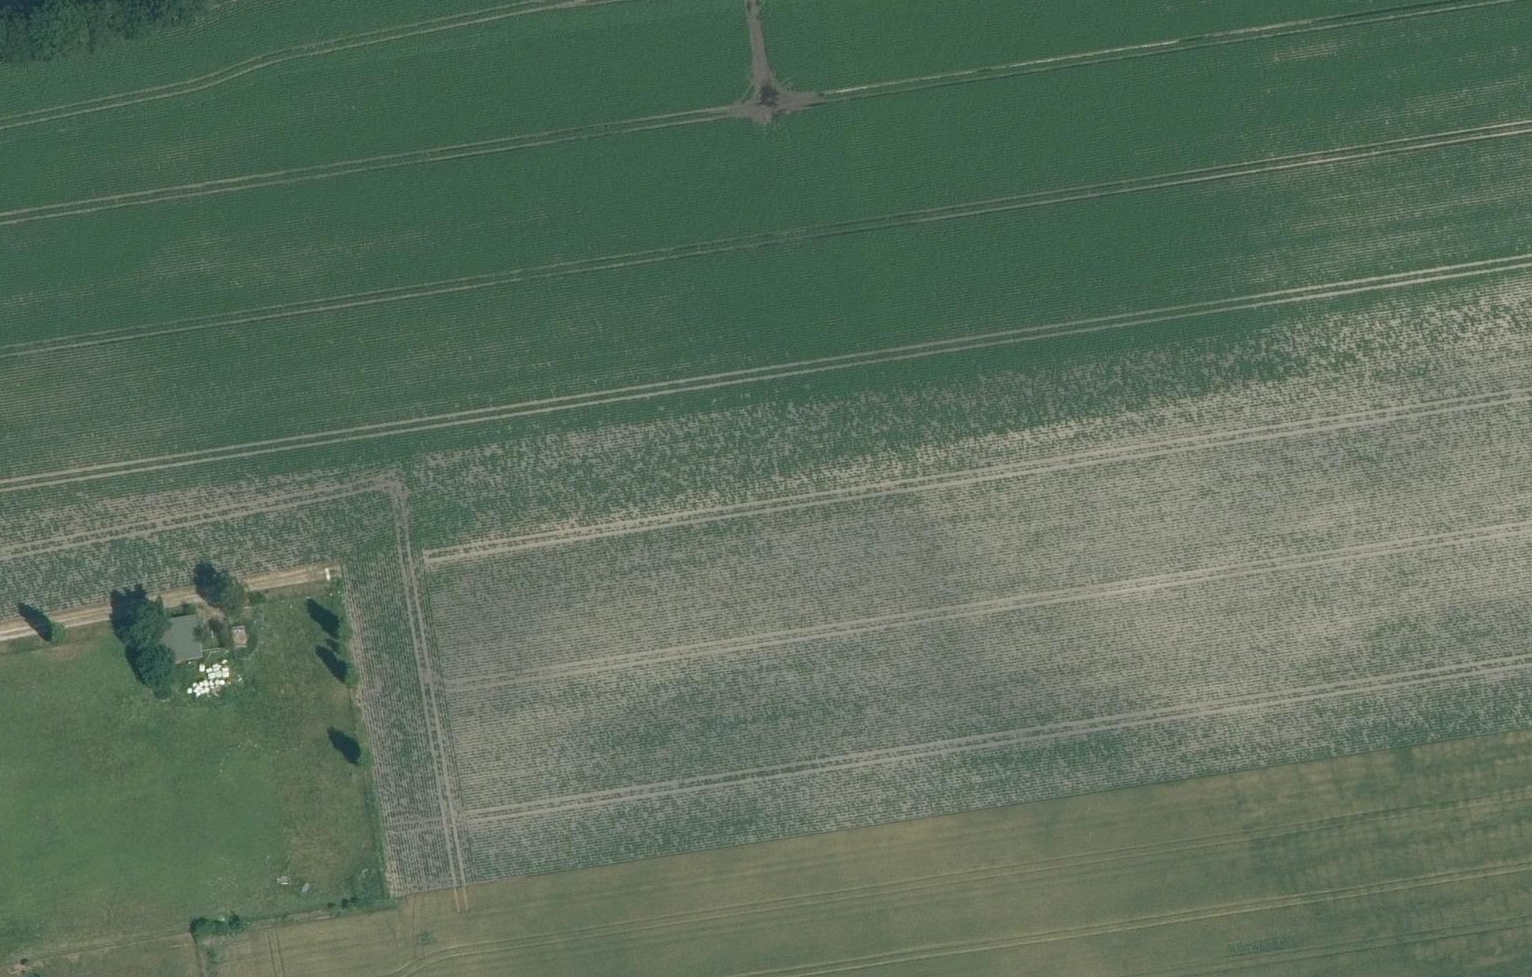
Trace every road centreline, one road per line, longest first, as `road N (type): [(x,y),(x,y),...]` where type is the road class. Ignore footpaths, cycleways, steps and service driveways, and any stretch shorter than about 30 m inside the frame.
road 1 (track): [(0,636),(323,578)]

